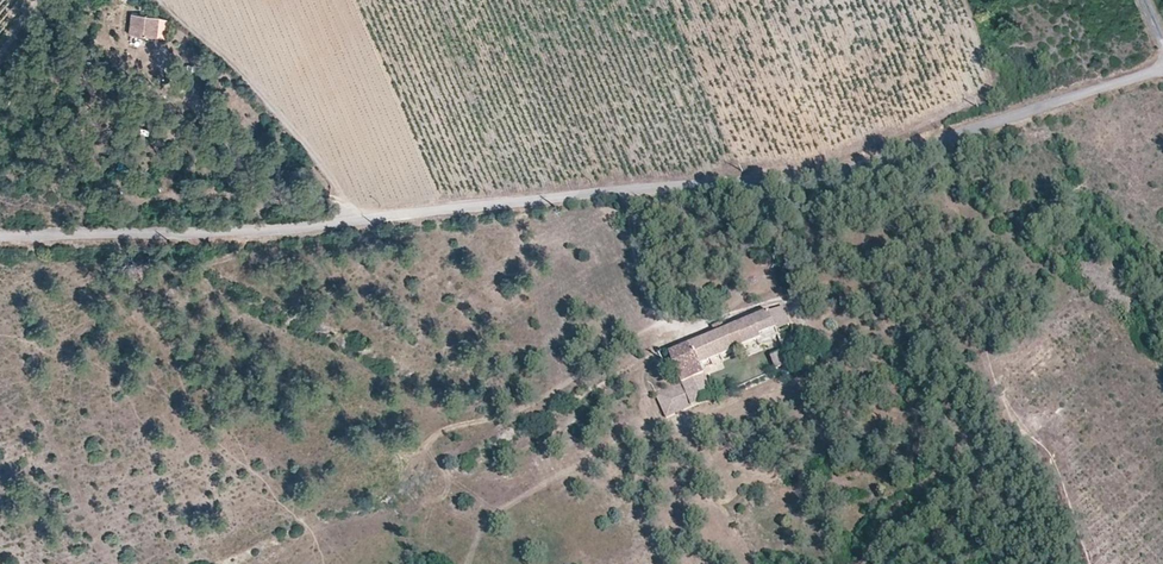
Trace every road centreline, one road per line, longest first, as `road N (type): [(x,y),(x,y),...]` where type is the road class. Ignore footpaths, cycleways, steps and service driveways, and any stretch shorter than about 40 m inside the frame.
road 1 (unclassified): [(1162,70),(803,183),(528,198),(290,233),(0,235)]

